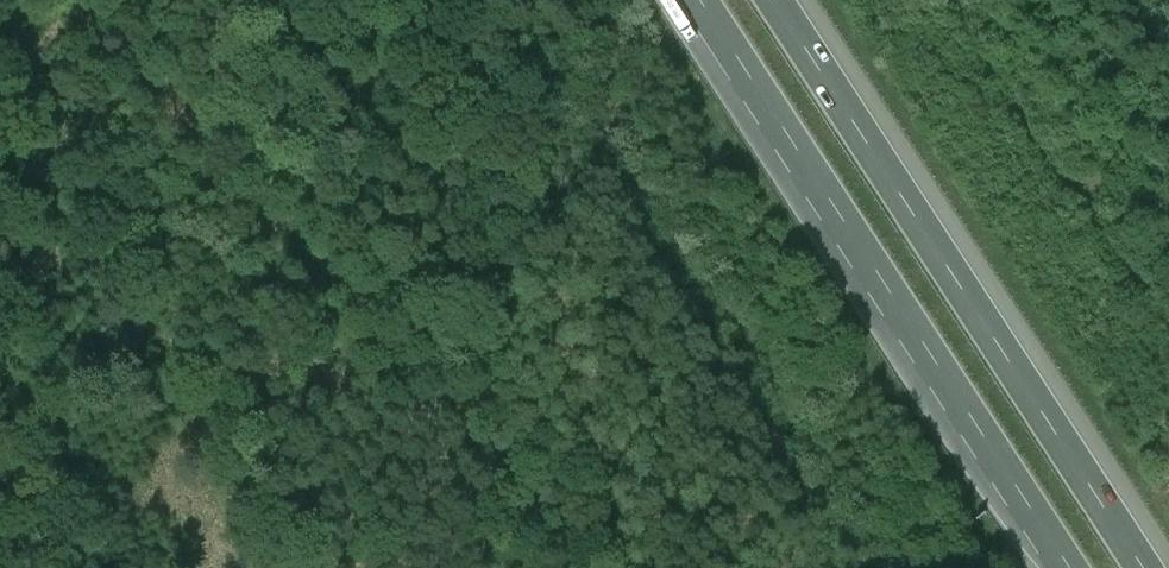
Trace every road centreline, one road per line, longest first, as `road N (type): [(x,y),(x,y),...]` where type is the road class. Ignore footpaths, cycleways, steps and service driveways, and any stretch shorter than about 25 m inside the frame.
road 1 (motorway): [(699,0),(1069,567)]
road 2 (motorway): [(1144,567),(774,0)]

